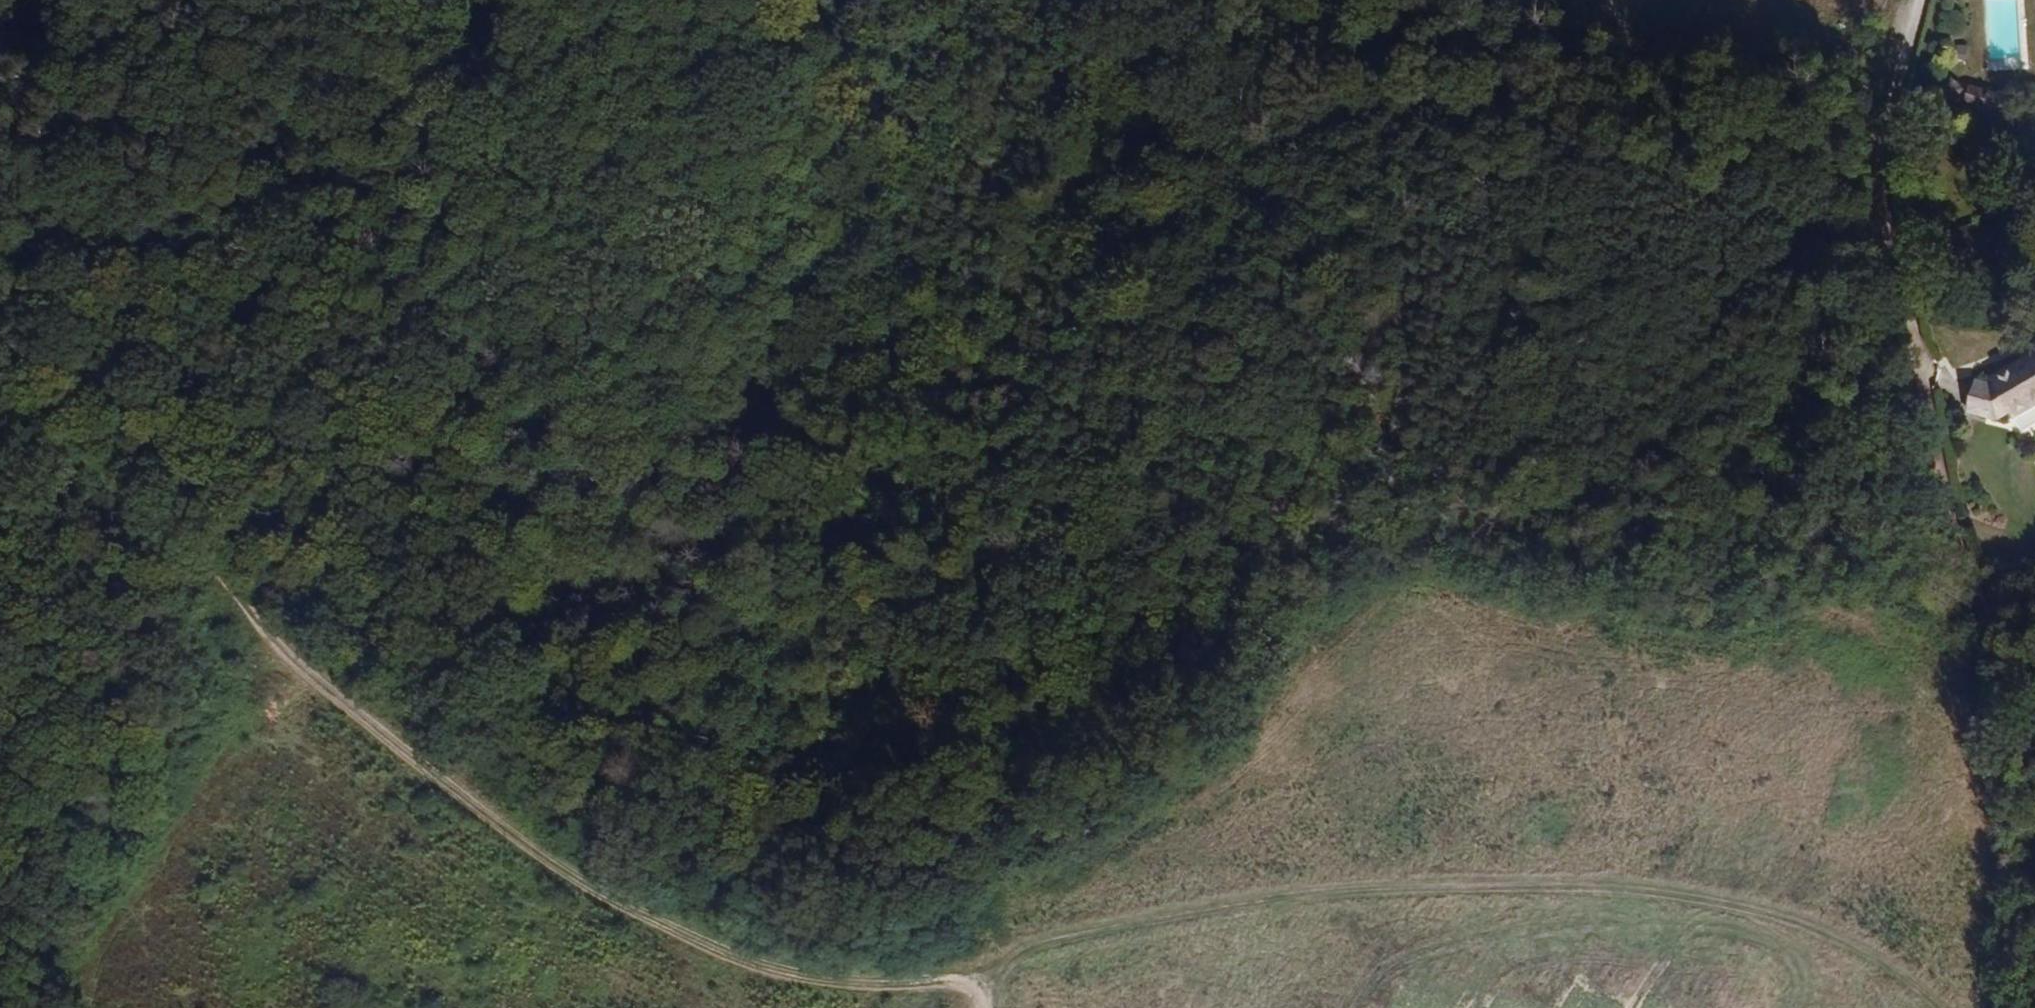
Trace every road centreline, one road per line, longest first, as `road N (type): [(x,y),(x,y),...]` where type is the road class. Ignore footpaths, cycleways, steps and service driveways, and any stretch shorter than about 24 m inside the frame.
road 1 (track): [(1893,1007),(1777,941),(1651,921),(1297,925),(866,1003),(742,970),(588,902),(85,476),(0,438)]
road 2 (track): [(2008,1007),(1923,420)]
road 3 (residential): [(1923,420),(1874,175),(1919,0)]

